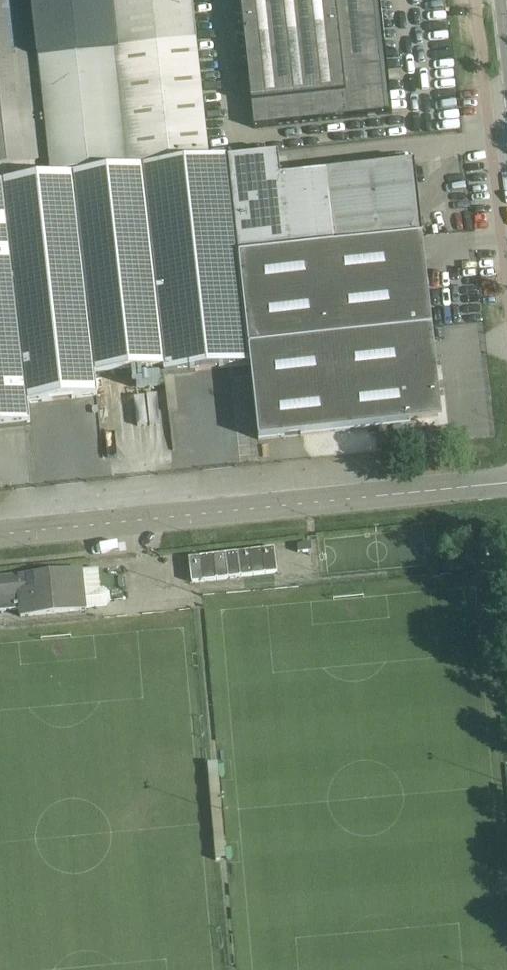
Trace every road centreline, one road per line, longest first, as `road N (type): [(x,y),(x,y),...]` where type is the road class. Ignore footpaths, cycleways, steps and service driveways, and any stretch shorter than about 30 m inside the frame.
road 1 (unclassified): [(506,480),(0,534)]

